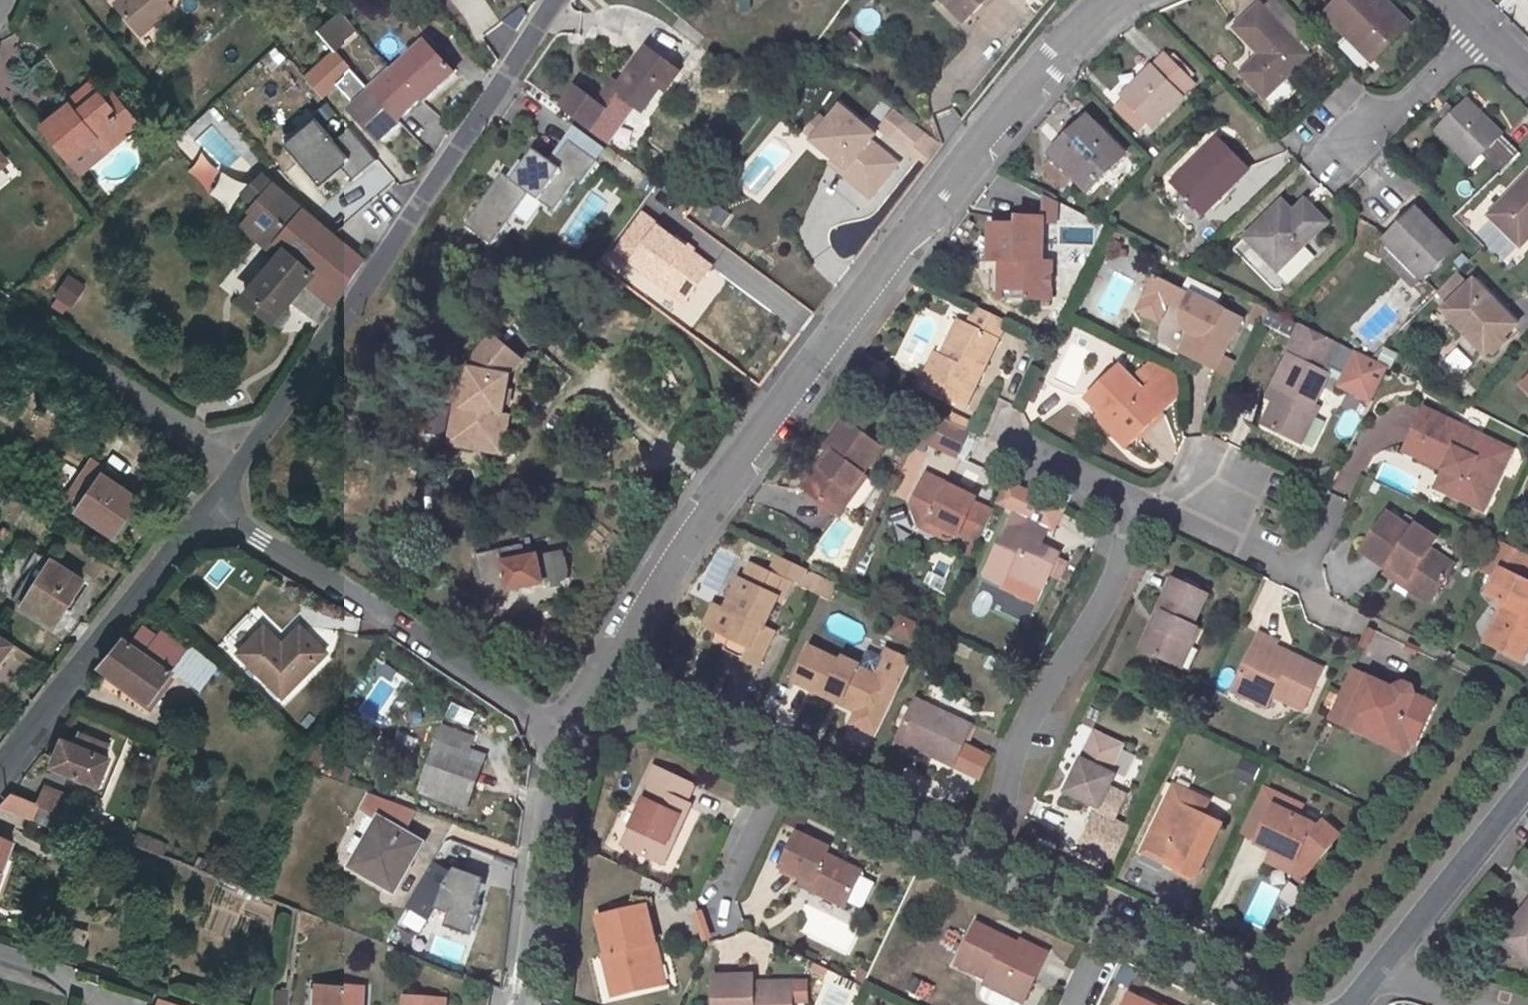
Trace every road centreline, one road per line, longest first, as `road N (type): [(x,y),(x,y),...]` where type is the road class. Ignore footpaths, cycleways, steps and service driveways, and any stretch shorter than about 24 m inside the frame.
road 1 (residential): [(604,667),(715,491),(1076,18),(1106,0)]
road 2 (residential): [(555,0),(240,462)]
road 3 (residential): [(216,507),(566,726)]
road 4 (residential): [(976,858),(1029,717),(1095,610),(1139,503)]
road 5 (residential): [(216,507),(0,772)]
road 6 (residential): [(566,726),(531,849),(516,1004)]
road 7 (residential): [(0,316),(240,462)]
road 8 (residential): [(1139,503),(1296,578),(1320,614),(1351,631)]
road 9 (residential): [(1527,789),(1393,962)]
road 10 (residential): [(784,759),(976,858)]
road 11 (residential): [(604,667),(784,759)]
road 12 (residential): [(1483,25),(1394,112),(1330,156)]
road 13 (residential): [(717,929),(723,884),(784,759)]
road 14 (residential): [(1110,926),(1264,1004)]
road 15 (residential): [(1139,503),(1001,429)]
road 16 (residential): [(976,858),(1110,926)]
road 17 (residential): [(1393,962),(1527,1004)]

